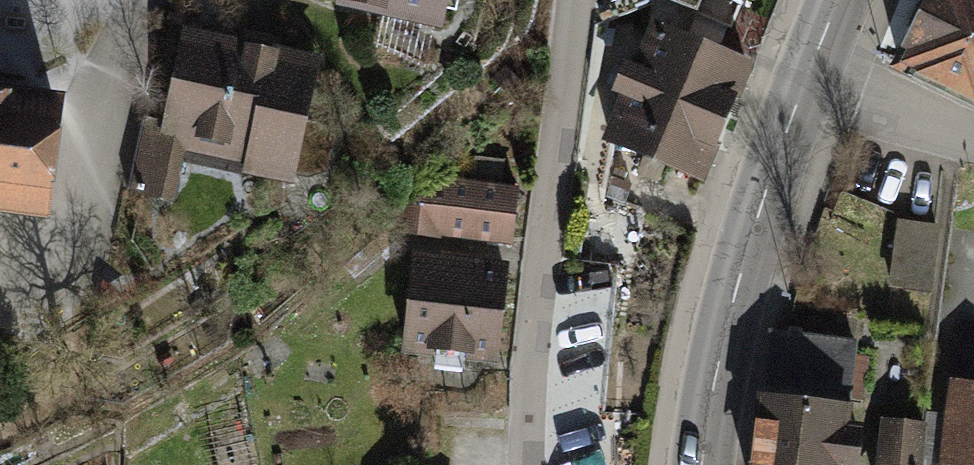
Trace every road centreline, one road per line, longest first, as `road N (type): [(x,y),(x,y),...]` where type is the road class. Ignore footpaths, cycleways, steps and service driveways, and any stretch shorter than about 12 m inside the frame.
road 1 (residential): [(576,0),(525,376),(525,464)]
road 2 (secondary): [(703,464),(738,280),(809,74)]
road 3 (residential): [(809,74),(973,136)]

